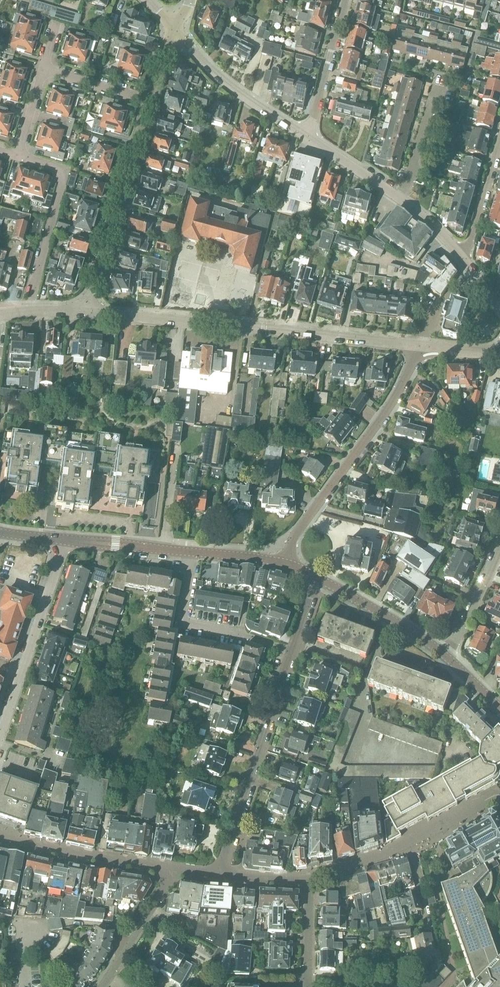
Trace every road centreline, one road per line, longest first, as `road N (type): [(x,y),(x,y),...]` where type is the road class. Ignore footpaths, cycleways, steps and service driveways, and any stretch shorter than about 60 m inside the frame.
road 1 (residential): [(295,651),(229,877),(307,880),(309,986)]
road 2 (residential): [(88,312),(419,349)]
road 3 (residential): [(286,565),(296,534),(419,349)]
road 4 (residential): [(88,312),(150,102)]
road 5 (residential): [(0,734),(64,540)]
road 6 (residential): [(27,311),(65,172),(16,157)]
road 7 (residential): [(462,254),(403,201),(307,137)]
road 8 (residential): [(295,651),(189,625),(183,618),(193,554)]
road 9 (residential): [(307,137),(241,95),(176,28)]
road 10 (residential): [(353,757),(365,716),(363,688),(389,619)]
road 11 (residential): [(307,137),(345,0)]
road 12 (residential): [(102,986),(177,872)]
road 13 (tertiary): [(193,554),(64,540)]
road 14 (residential): [(462,254),(499,141)]

